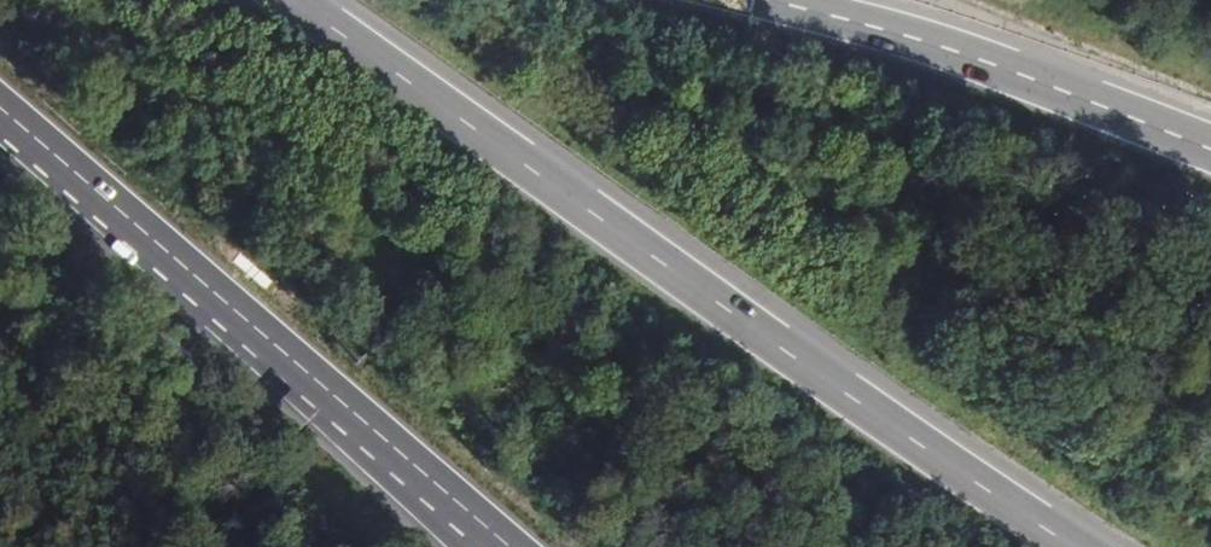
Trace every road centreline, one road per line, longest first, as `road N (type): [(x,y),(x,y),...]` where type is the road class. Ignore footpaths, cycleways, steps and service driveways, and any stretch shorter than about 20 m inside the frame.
road 1 (motorway): [(1075,546),(290,0)]
road 2 (motorway): [(0,111),(498,546)]
road 3 (motorway): [(1210,146),(916,38),(769,0)]

